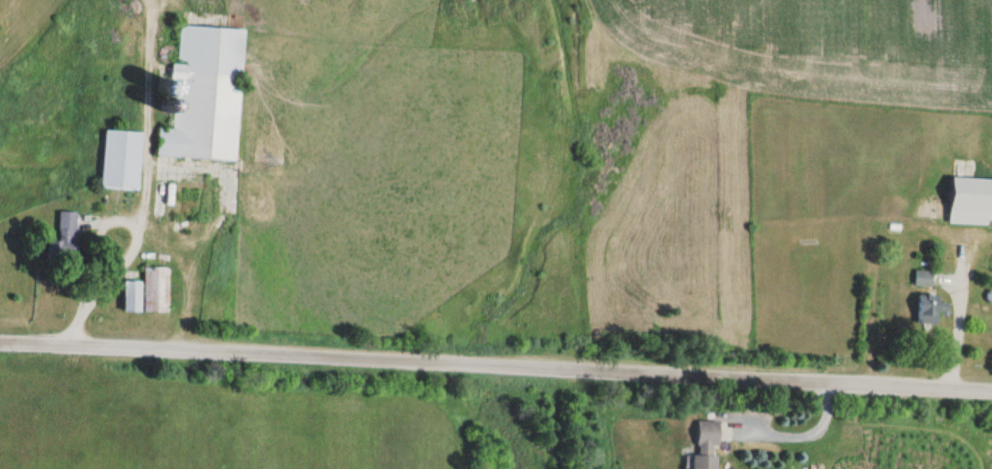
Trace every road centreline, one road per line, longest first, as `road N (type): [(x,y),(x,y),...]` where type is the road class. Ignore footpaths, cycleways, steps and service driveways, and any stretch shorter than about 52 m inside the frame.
road 1 (residential): [(991,389),(0,343)]

